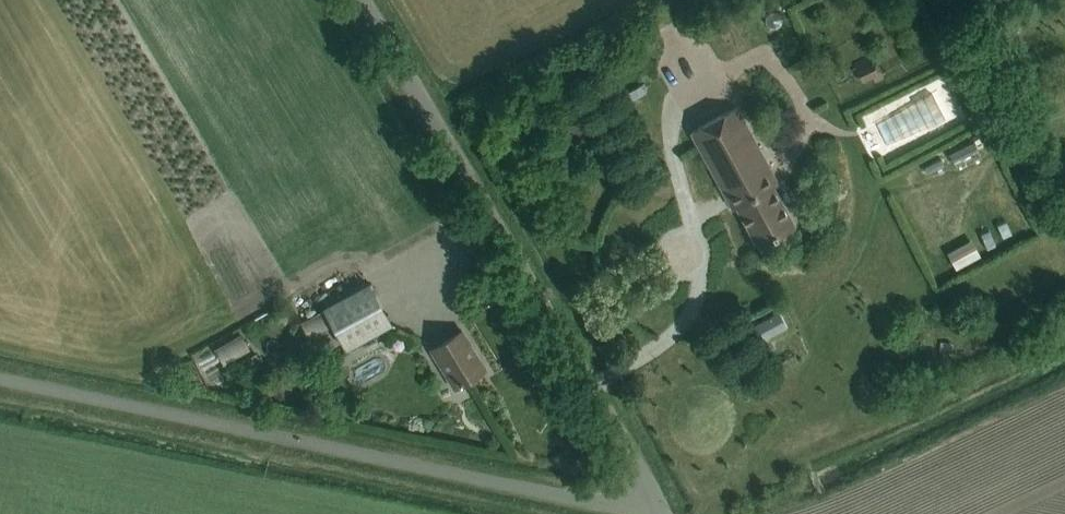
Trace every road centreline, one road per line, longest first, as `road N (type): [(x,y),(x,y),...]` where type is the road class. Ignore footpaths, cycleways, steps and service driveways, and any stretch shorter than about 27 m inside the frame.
road 1 (unclassified): [(0,390),(635,513)]
road 2 (unclassified): [(665,513),(360,0)]

